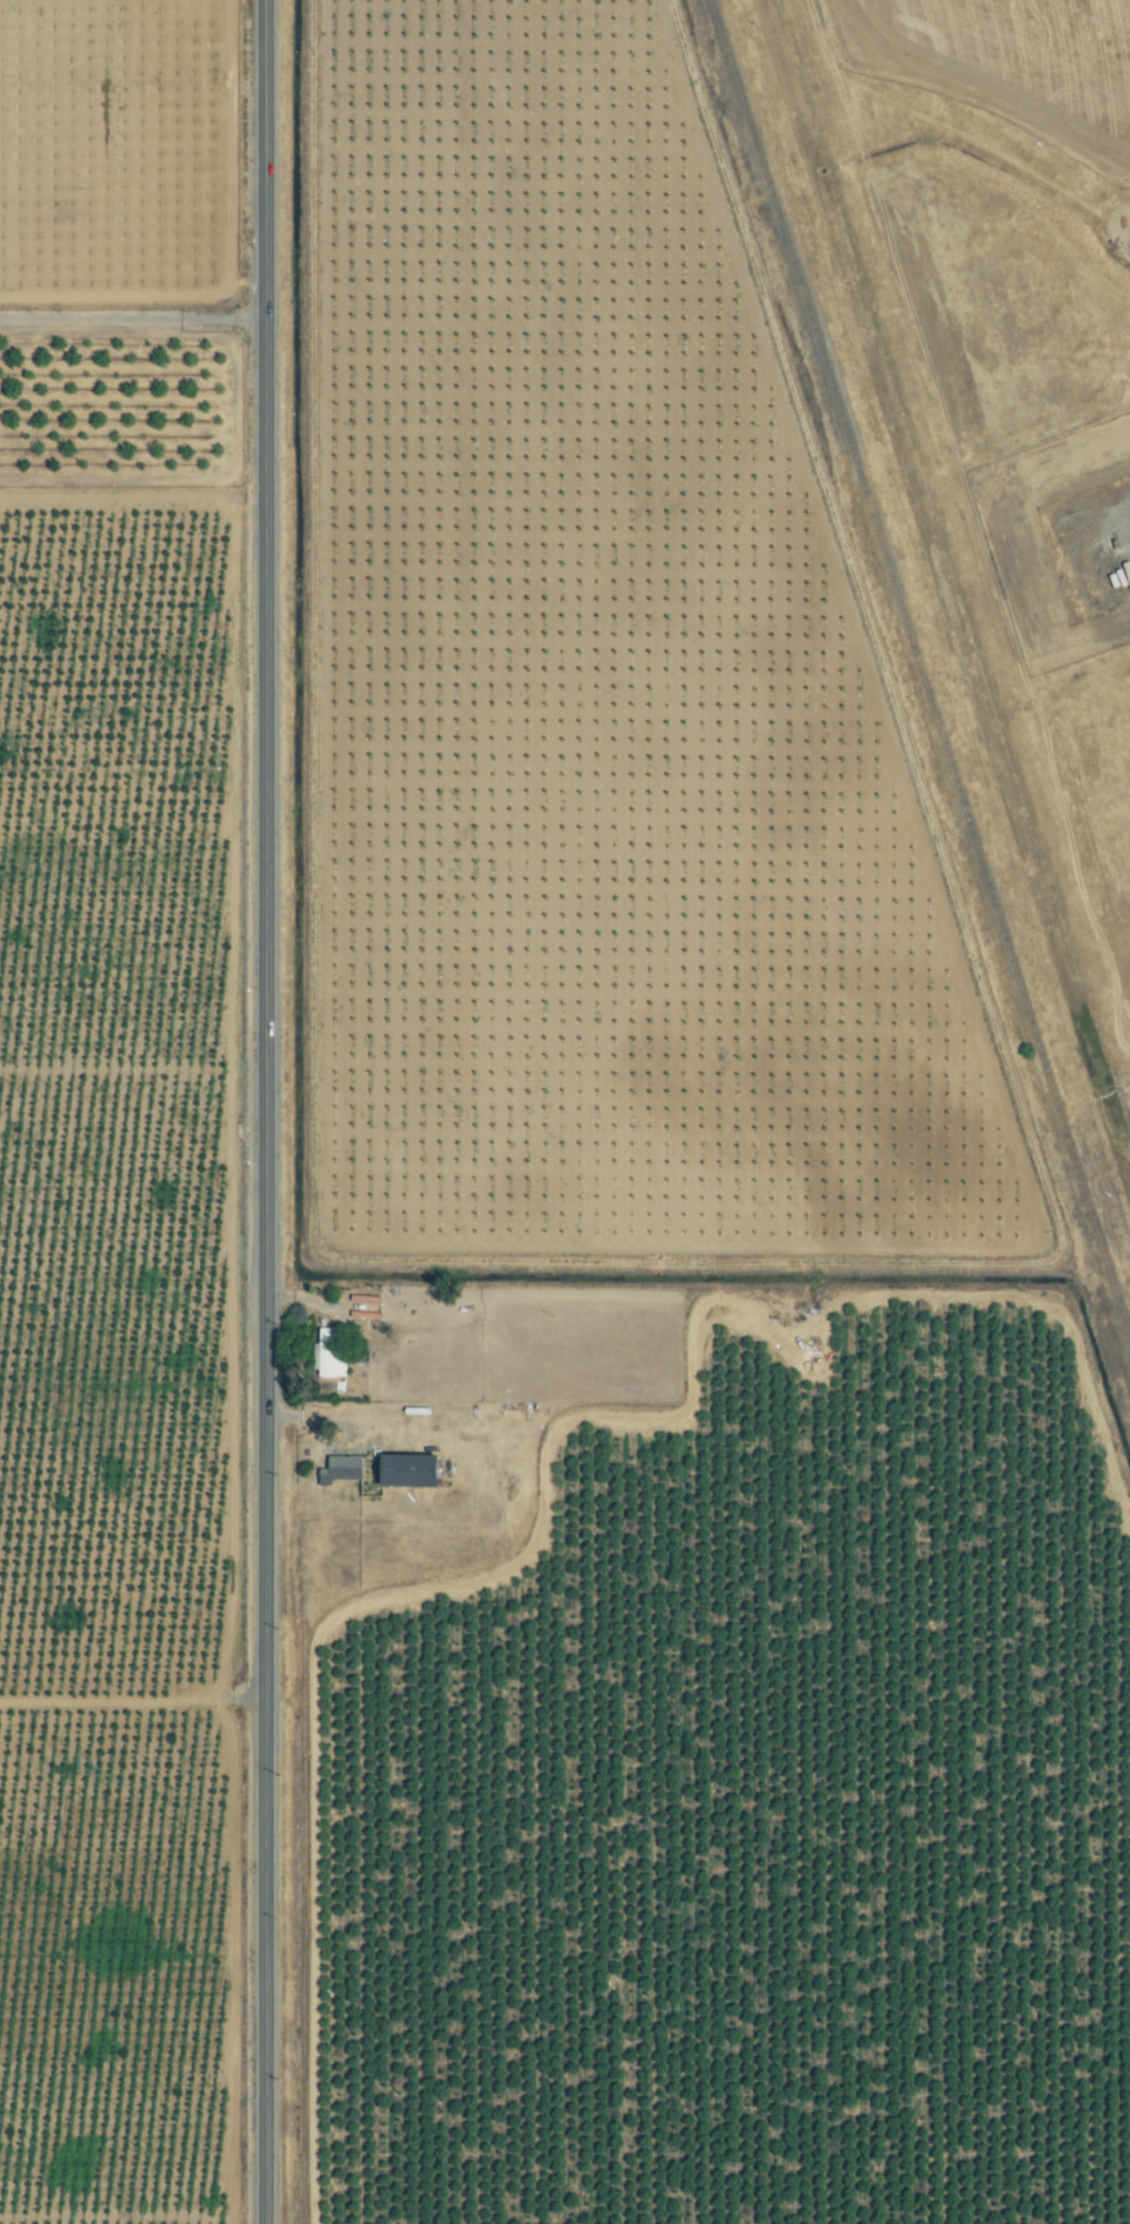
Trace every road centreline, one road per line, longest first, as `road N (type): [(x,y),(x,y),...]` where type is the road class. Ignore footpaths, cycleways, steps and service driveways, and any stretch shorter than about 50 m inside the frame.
road 1 (secondary): [(265,2223),(265,0)]
road 2 (track): [(266,1695),(0,1695)]

